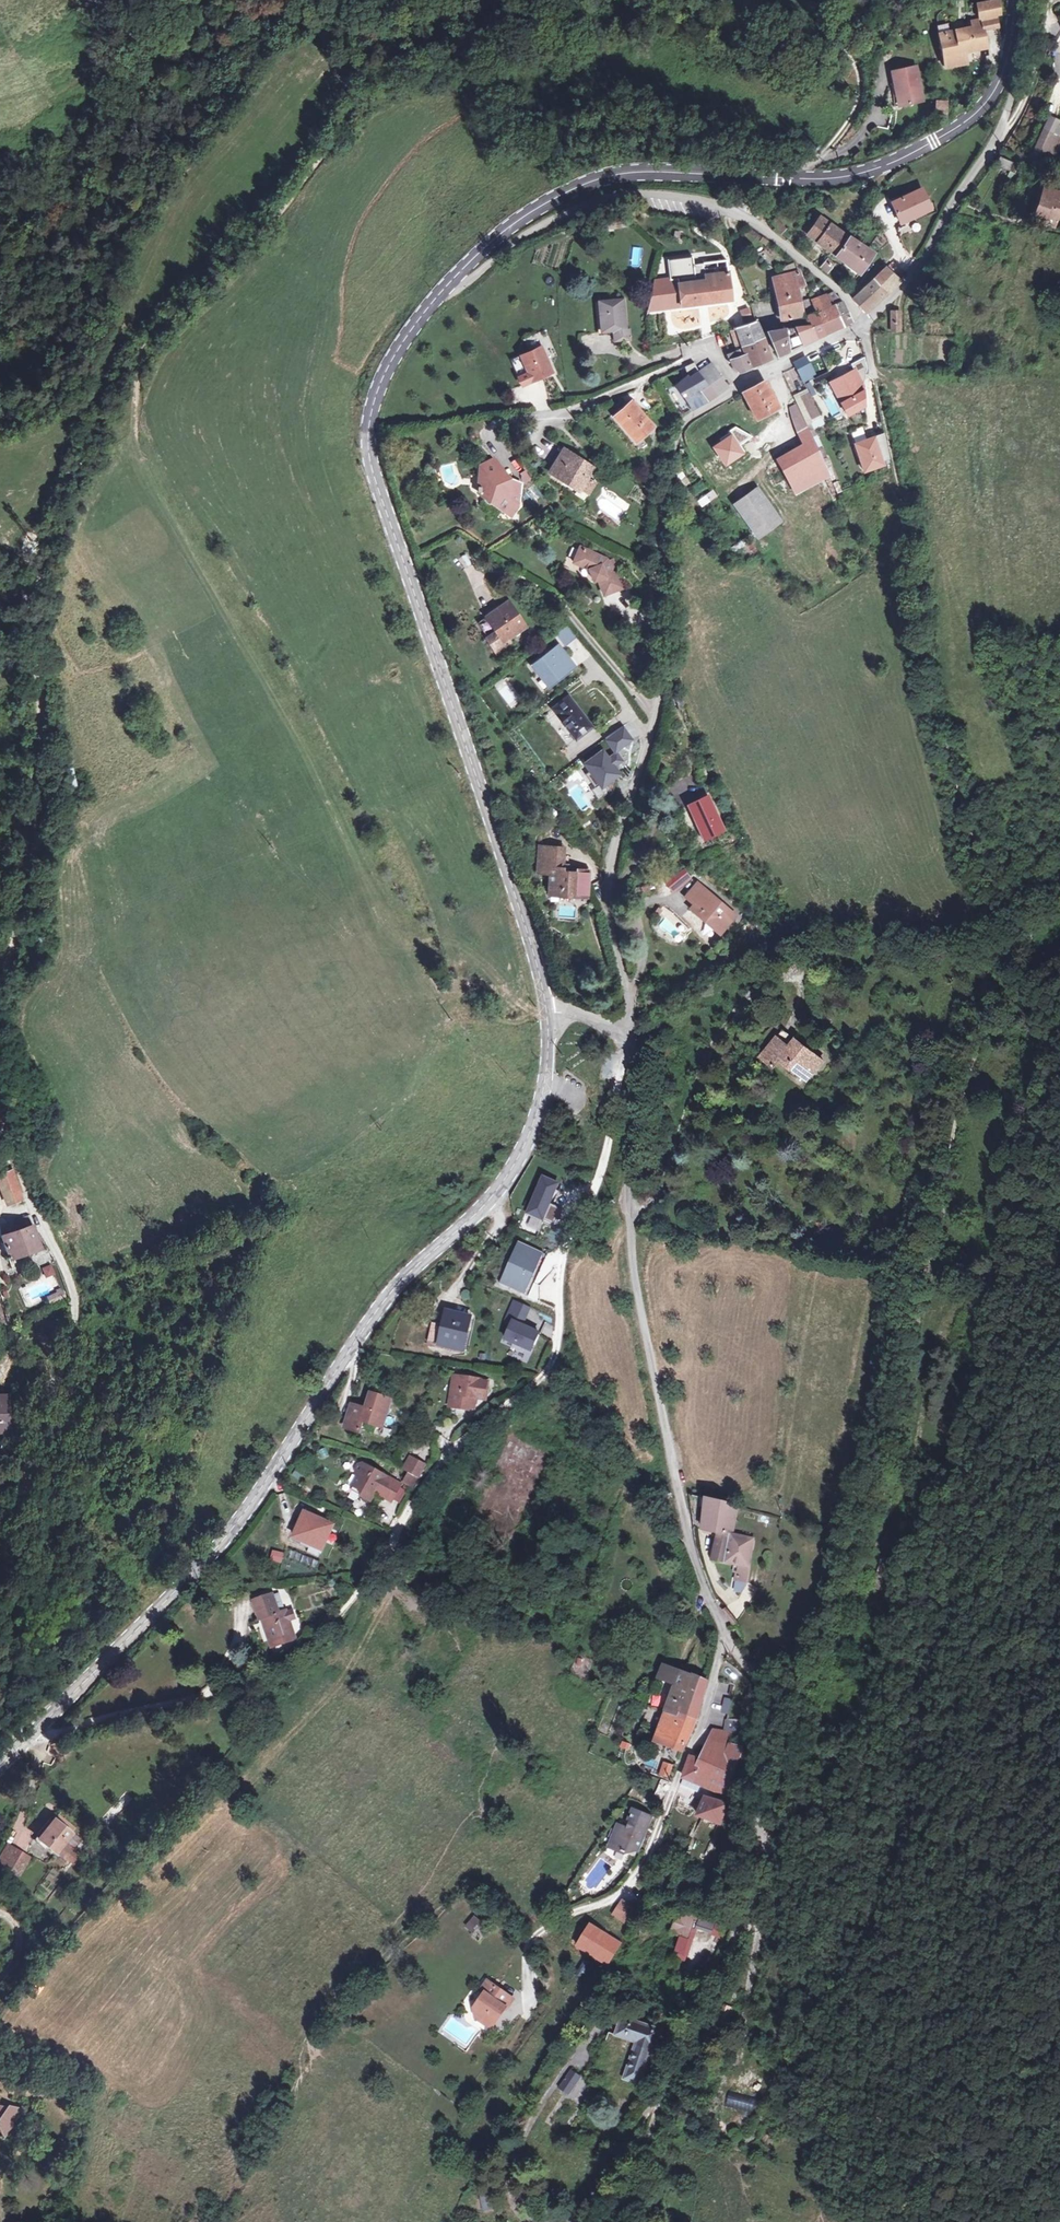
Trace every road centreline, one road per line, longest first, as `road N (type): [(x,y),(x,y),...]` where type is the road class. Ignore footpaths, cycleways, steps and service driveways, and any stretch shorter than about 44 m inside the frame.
road 1 (track): [(427,0),(426,27),(375,68),(285,194),(135,352),(77,459),(34,571),(38,774),(0,978)]
road 2 (track): [(625,1043),(599,1178),(564,1261),(559,1345),(546,1373),(449,1449),(369,1578),(309,1643),(239,1682),(30,1738)]
road 3 (tertiary): [(0,1766),(216,1548),(381,1307),(498,1189),(539,1107),(546,1014)]
road 4 (residential): [(625,1043),(630,1020),(607,892),(663,667),(658,549),(675,438),(686,419),(744,383),(860,327)]
road 5 (tertiary): [(546,1014),(534,948),(400,553),(367,426),(395,355),(444,288)]
road 6 (tertiary): [(444,288),(522,218),(594,180),(647,173),(842,178),(886,165),(977,112),(1011,43)]
road 7 (residential): [(625,1043),(635,1057),(636,1271),(690,1541),(732,1643)]
road 8 (residential): [(12,1146),(73,1293),(64,1357),(28,1448),(12,1525),(22,1627),(0,1701)]
road 9 (residential): [(444,288),(472,278),(517,240),(573,209),(605,197),(673,196),(759,223),(840,288),(860,327)]
road 10 (residential): [(1011,43),(1015,84),(997,136),(911,275),(860,327)]
road 11 (residential): [(732,1643),(760,1679),(768,1719),(763,1867),(737,1956)]
road 12 (track): [(737,1956),(649,2129),(640,2161),(644,2221)]
road 13 (track): [(527,2221),(509,2196),(521,2139),(599,2027)]
road 14 (track): [(825,0),(826,20),(856,60),(861,87),(833,145),(810,163)]
road 15 (track): [(742,2078),(752,1914)]
road 16 (track): [(658,2107),(575,2211),(550,2221)]
road 17 (residential): [(732,1643),(678,1782)]
road 18 (track): [(447,1303),(498,1222),(493,1194)]

